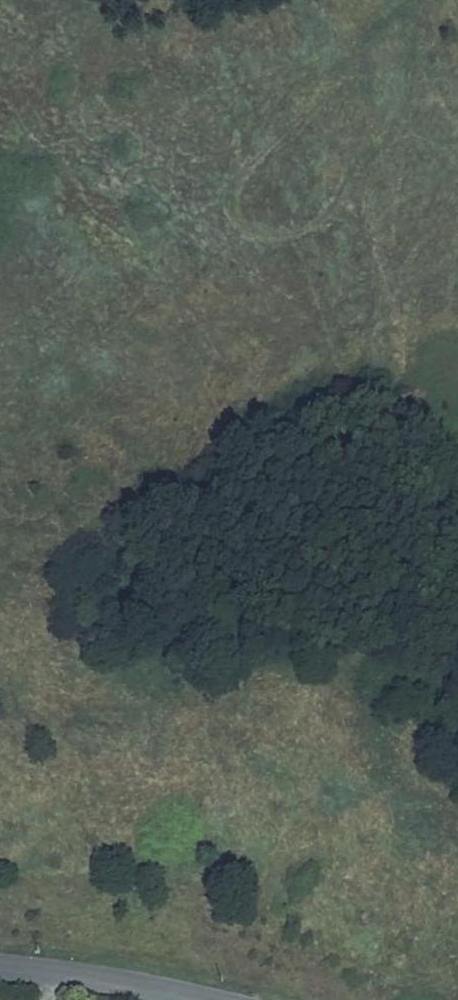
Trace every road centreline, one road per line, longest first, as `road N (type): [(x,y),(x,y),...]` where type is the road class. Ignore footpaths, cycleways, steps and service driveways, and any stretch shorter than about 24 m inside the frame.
road 1 (unclassified): [(210,999),(0,964)]

